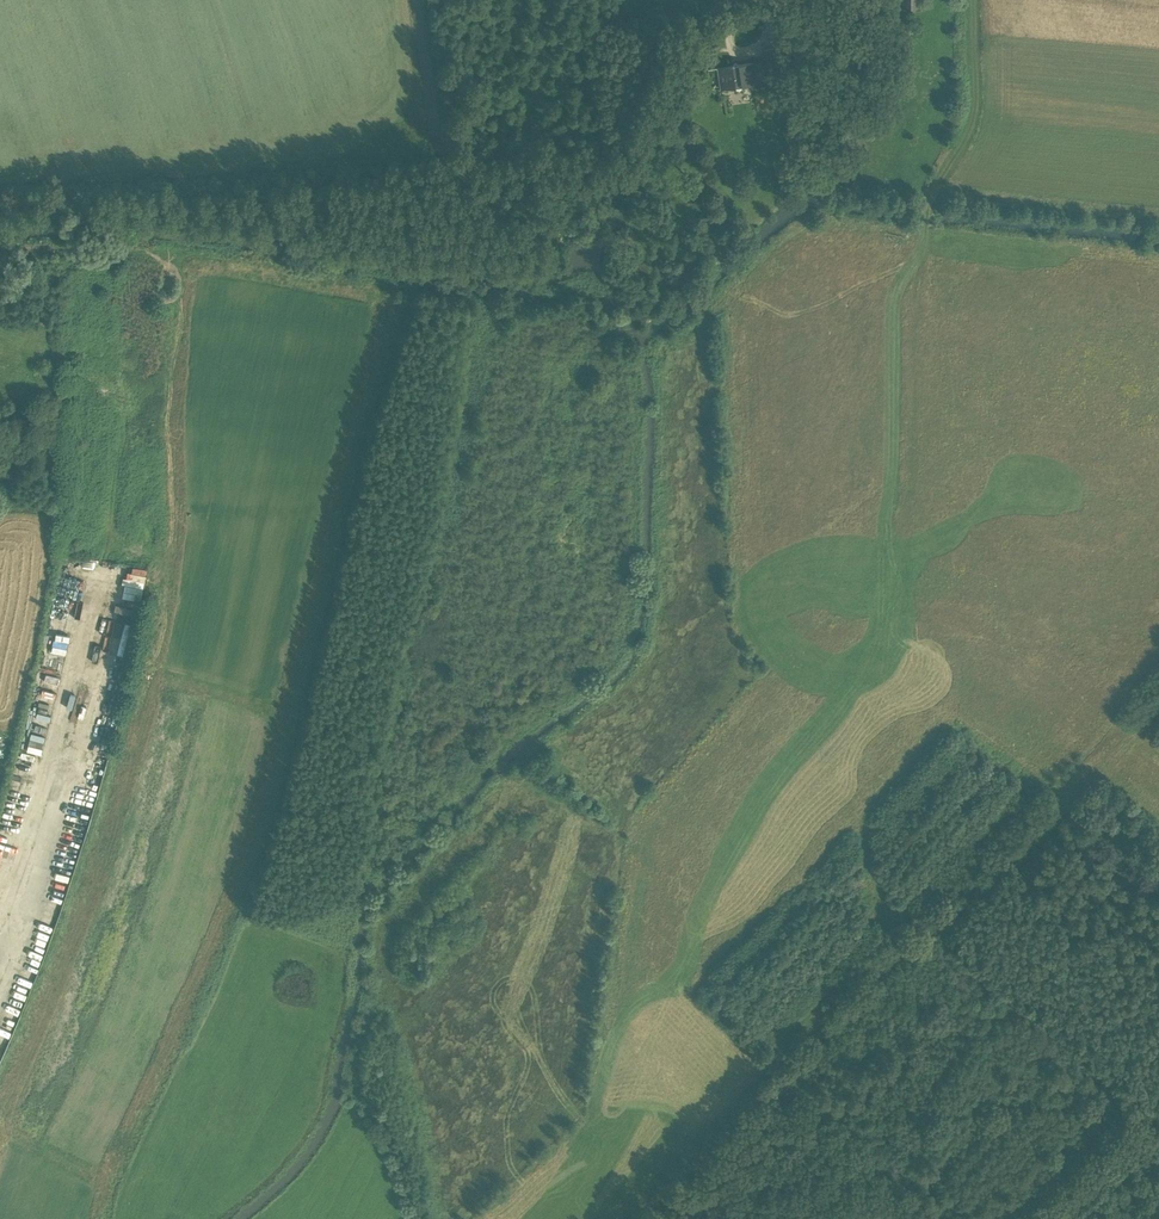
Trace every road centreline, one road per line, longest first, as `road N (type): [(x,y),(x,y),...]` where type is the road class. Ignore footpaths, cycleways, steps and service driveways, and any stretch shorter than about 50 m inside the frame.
road 1 (track): [(1147,1104),(936,930),(1158,703)]
road 2 (track): [(940,1218),(780,1071)]
road 3 (track): [(1034,1218),(1158,1091)]
road 4 (track): [(0,250),(159,252)]

